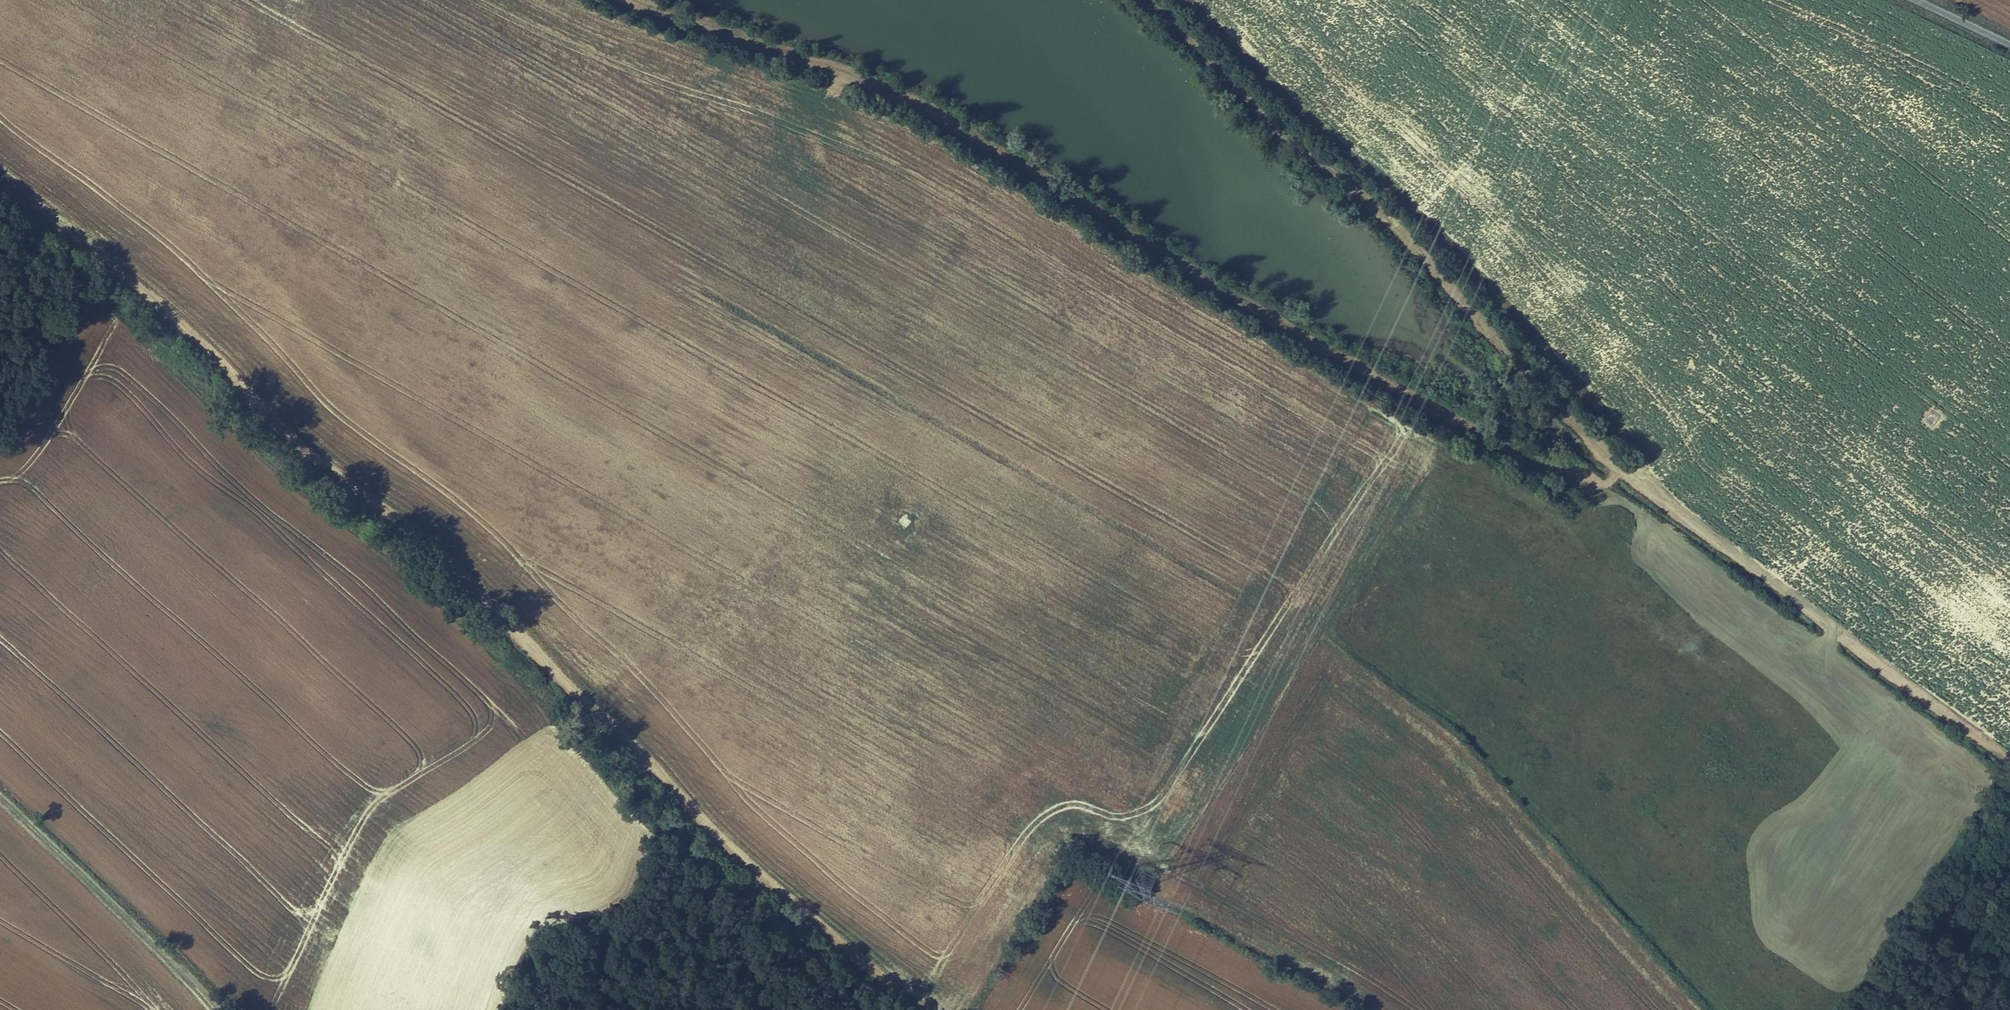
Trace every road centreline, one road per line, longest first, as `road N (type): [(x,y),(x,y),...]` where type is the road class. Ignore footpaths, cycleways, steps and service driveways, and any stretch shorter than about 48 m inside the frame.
road 1 (track): [(0,797),(215,1009)]

